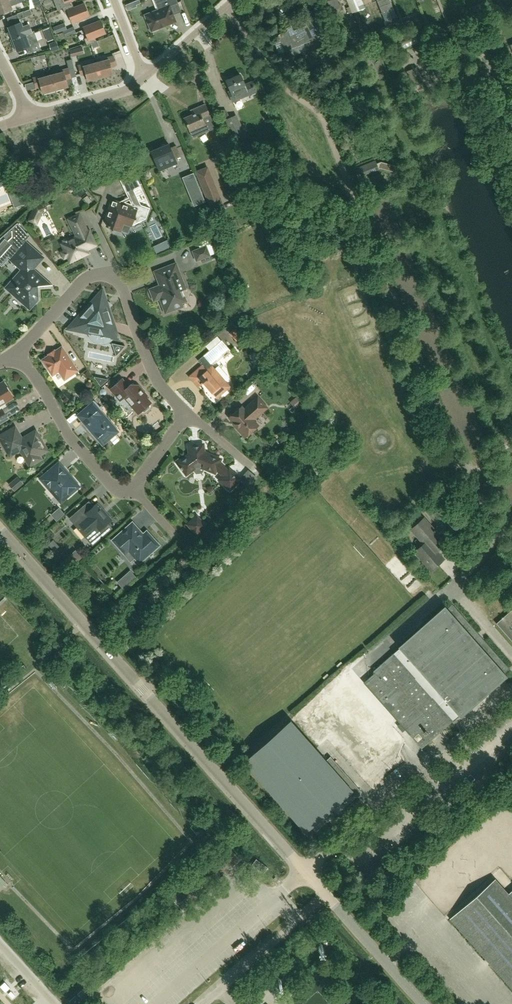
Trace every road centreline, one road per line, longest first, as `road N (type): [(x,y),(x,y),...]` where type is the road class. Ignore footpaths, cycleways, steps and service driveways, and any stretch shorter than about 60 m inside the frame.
road 1 (unclassified): [(304,872),(0,530)]
road 2 (residential): [(186,415),(153,373),(114,277),(79,286),(19,350)]
road 3 (residential): [(186,415),(141,480),(119,489),(72,441),(19,350)]
road 4 (unclassified): [(304,872),(278,896),(296,918),(202,1003)]
road 5 (unclassified): [(422,1003),(304,872)]
road 6 (residential): [(32,117),(124,92),(144,78)]

